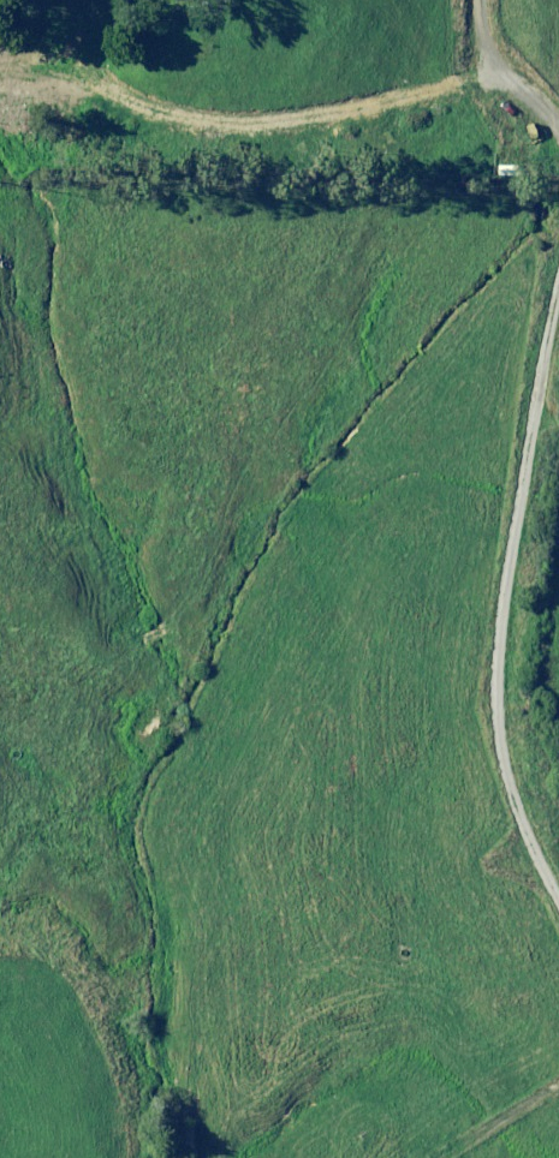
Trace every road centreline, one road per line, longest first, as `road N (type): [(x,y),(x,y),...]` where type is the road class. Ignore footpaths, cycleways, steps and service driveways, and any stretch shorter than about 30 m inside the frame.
road 1 (unclassified): [(558,915),(476,698),(474,663),(558,146)]
road 2 (track): [(558,1051),(464,1107),(411,1157)]
road 3 (track): [(463,0),(487,42),(541,94),(558,146)]

